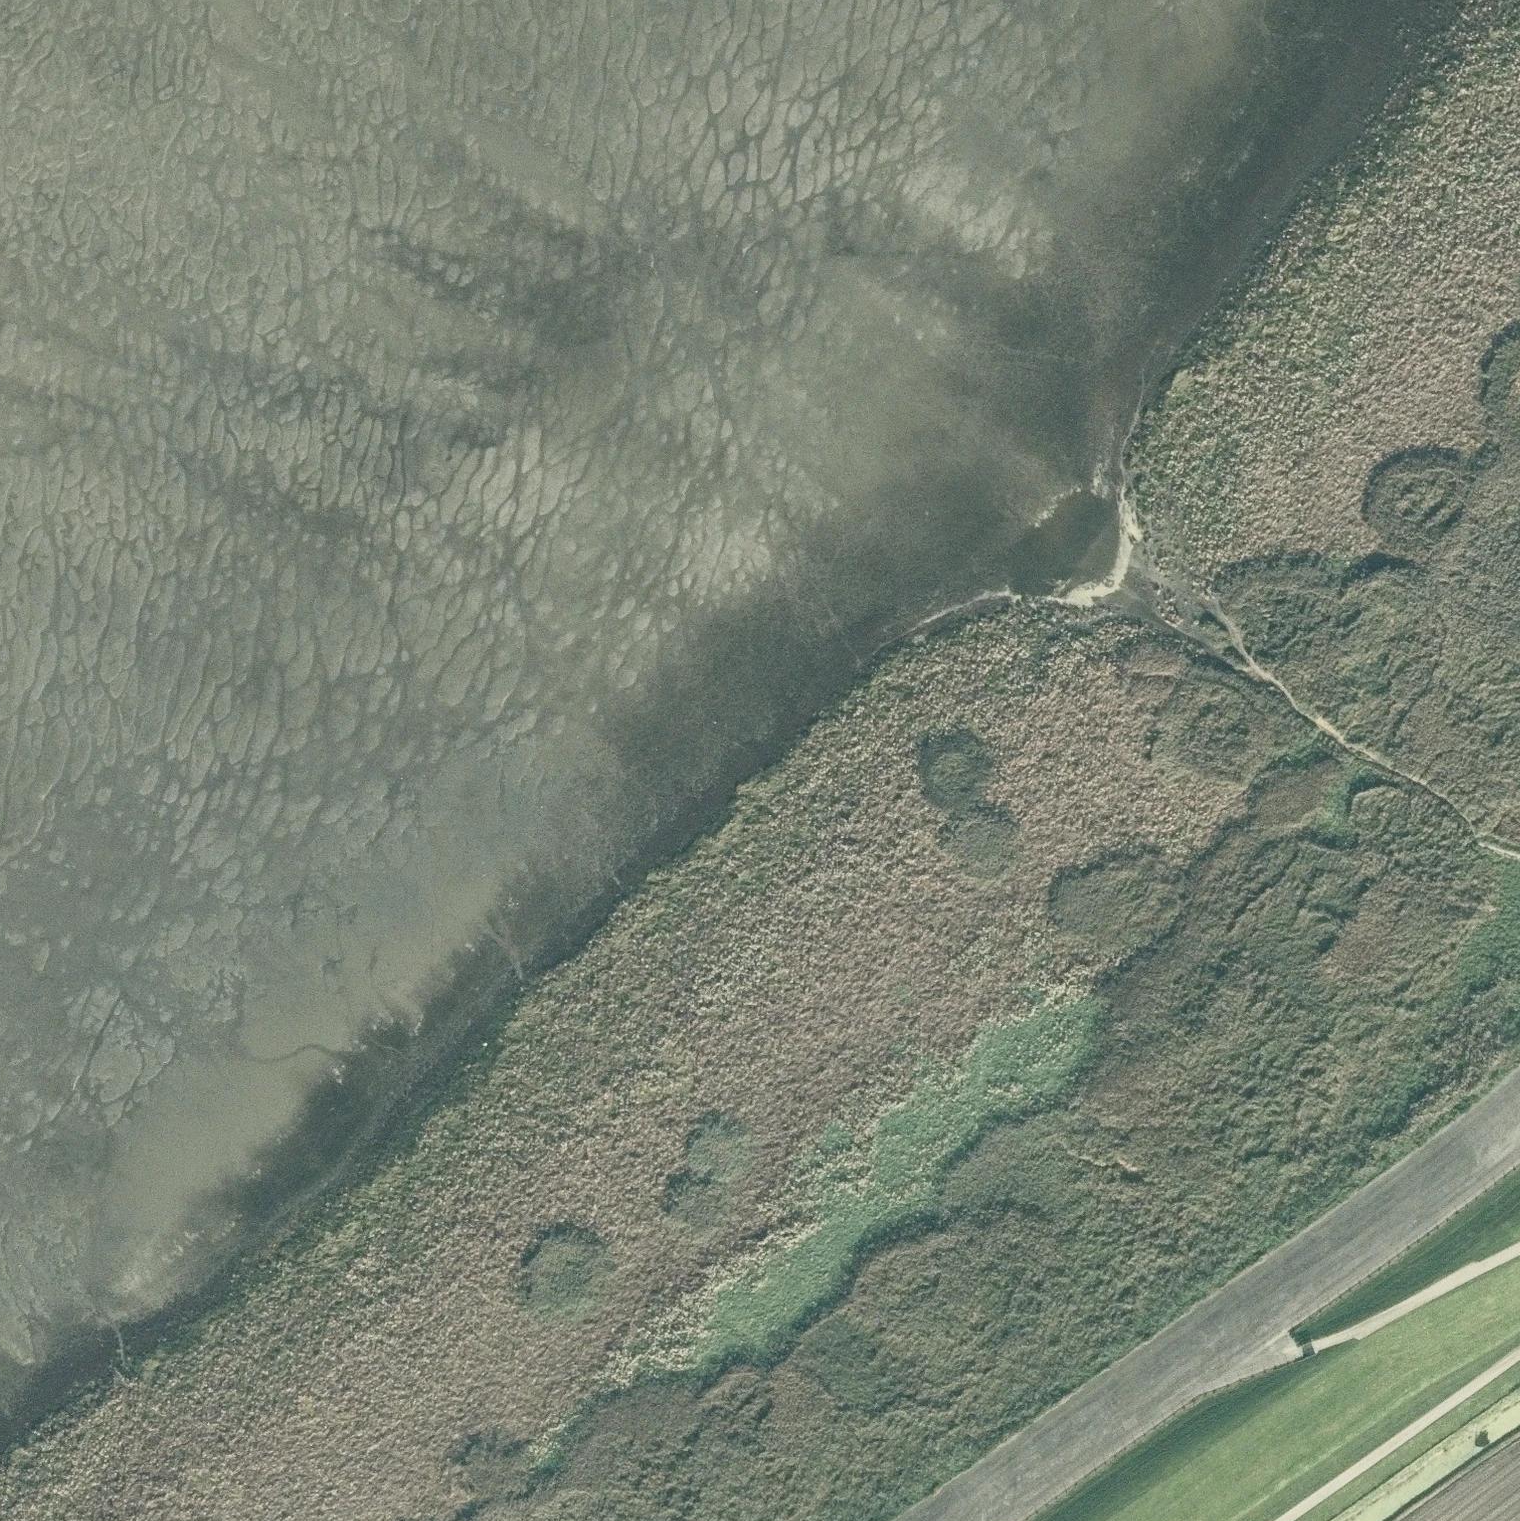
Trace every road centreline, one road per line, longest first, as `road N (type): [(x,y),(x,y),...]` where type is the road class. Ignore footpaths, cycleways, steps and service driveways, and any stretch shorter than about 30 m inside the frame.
road 1 (unclassified): [(1283,1520),(1519,1354)]

